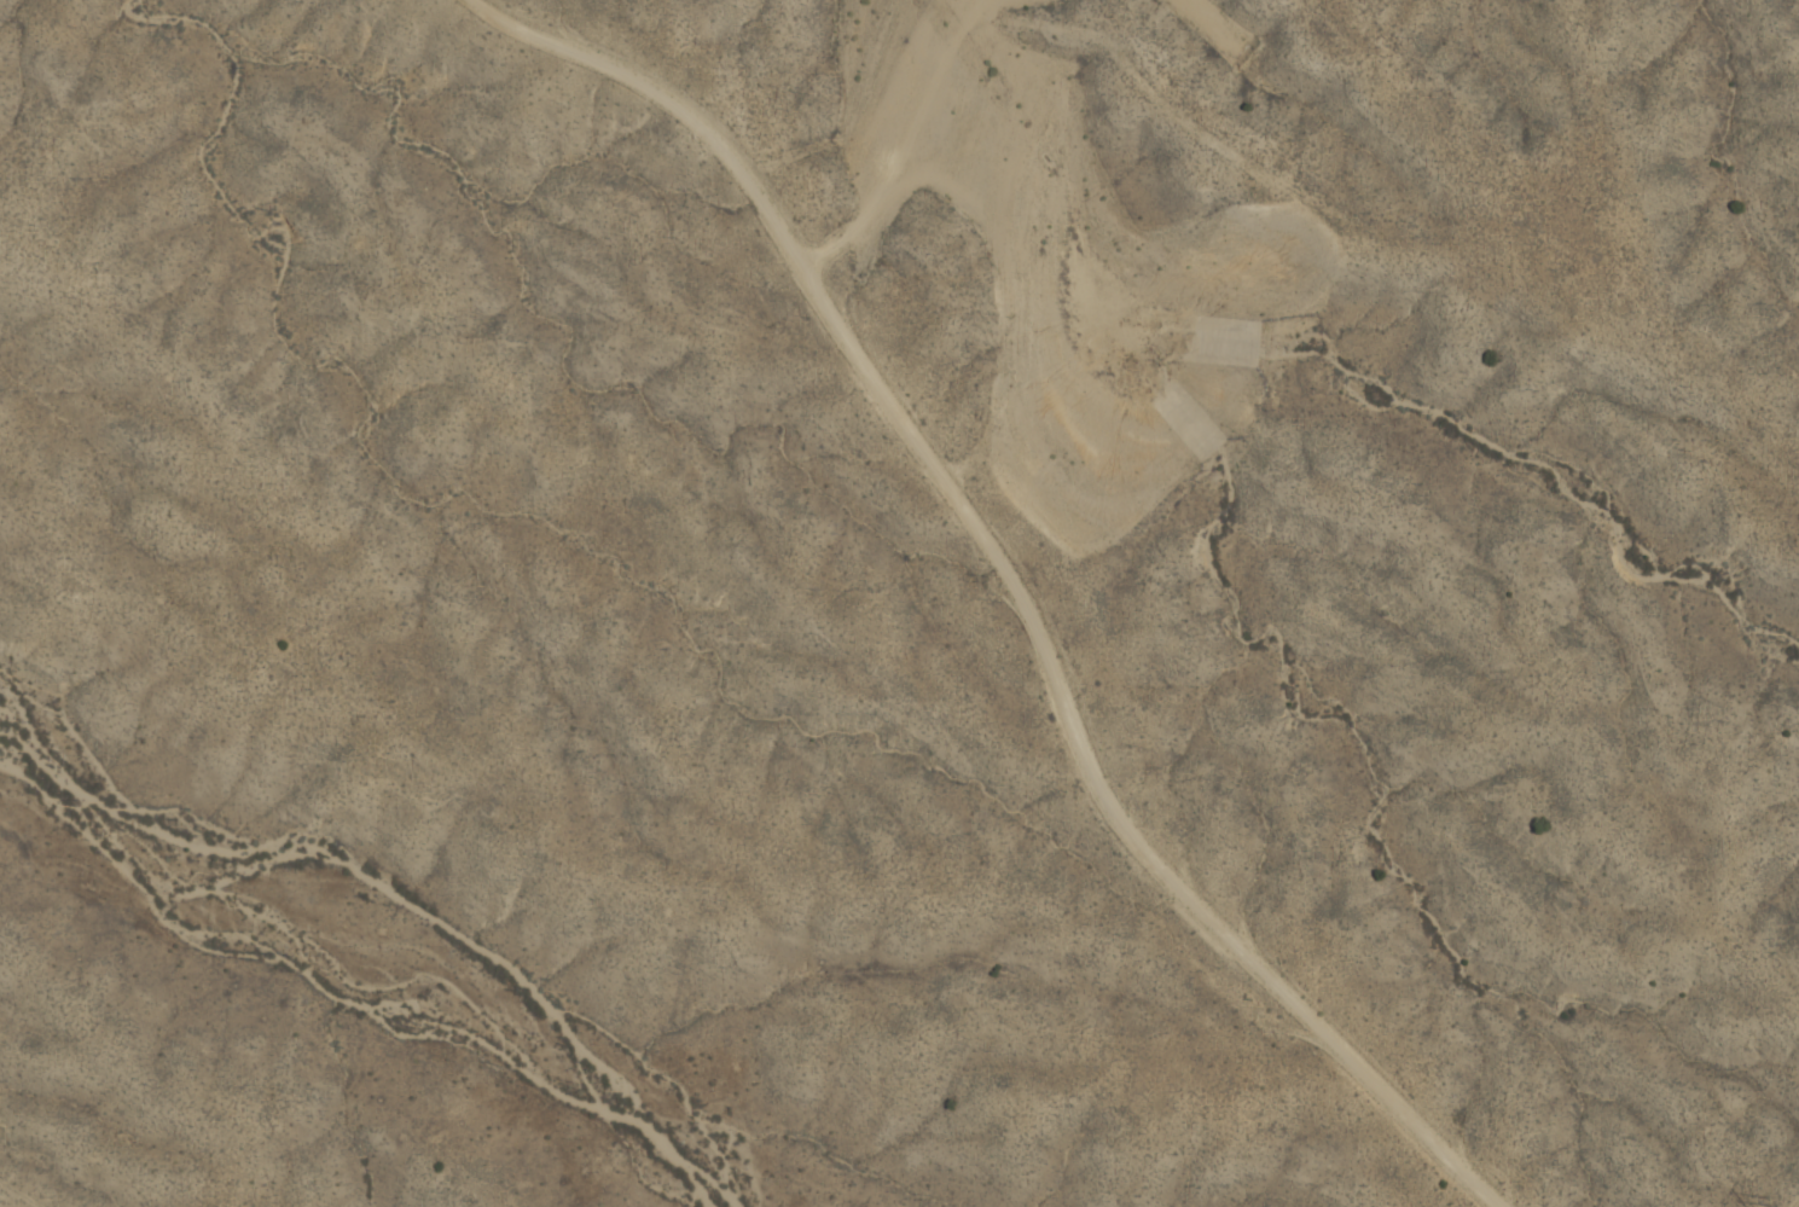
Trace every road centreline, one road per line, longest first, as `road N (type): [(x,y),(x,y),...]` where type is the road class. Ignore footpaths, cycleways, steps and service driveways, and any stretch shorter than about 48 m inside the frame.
road 1 (track): [(483,0),(737,135),(1112,790),(1341,1066),(1543,1206)]

